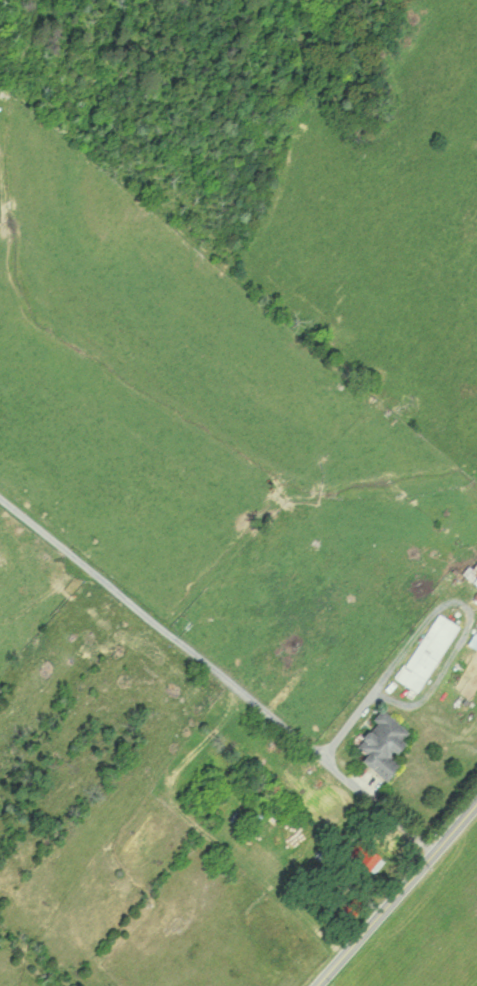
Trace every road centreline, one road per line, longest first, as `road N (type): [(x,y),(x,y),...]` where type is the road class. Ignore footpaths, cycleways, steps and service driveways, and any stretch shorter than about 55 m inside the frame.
road 1 (tertiary): [(317,985),(476,803)]

